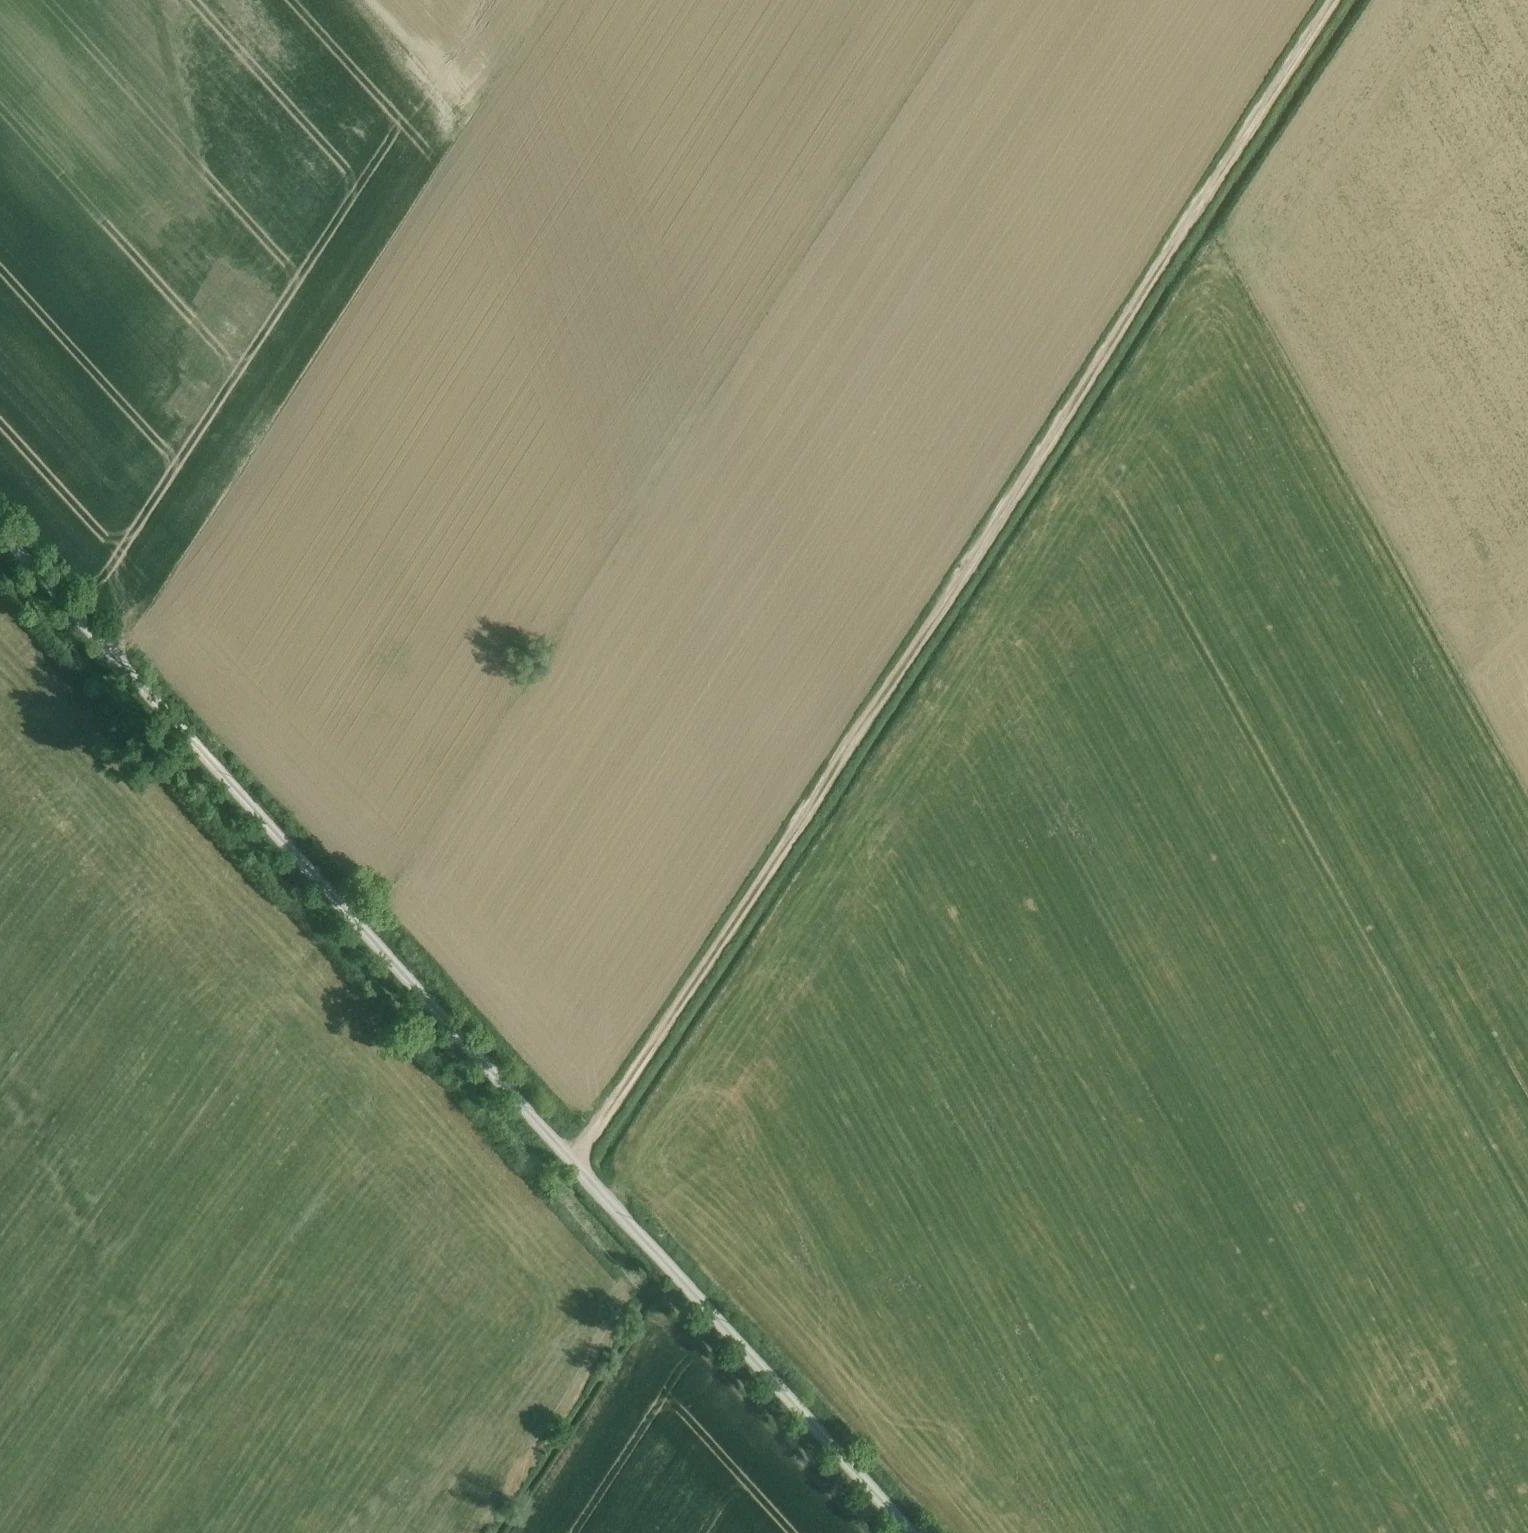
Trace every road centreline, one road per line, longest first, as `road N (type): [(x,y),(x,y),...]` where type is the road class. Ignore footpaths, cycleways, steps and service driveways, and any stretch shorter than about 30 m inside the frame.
road 1 (track): [(584,1172),(647,1057),(1335,0)]
road 2 (unclassified): [(915,1532),(0,530)]

